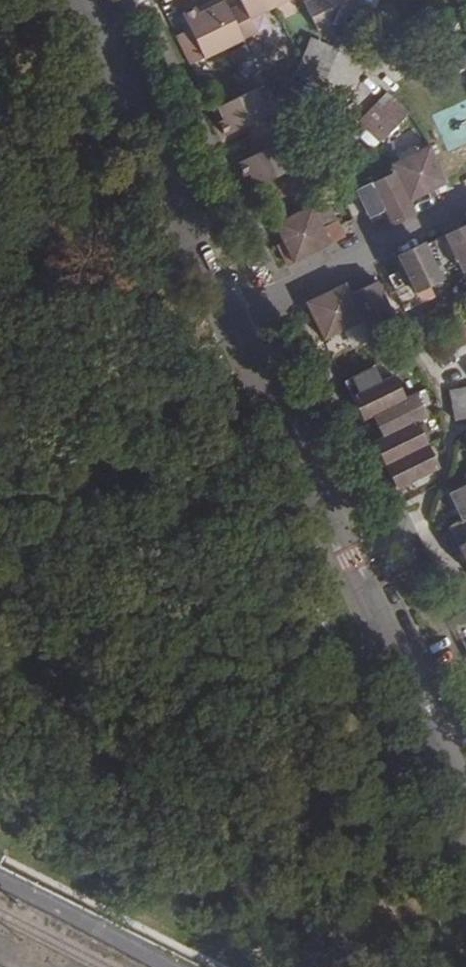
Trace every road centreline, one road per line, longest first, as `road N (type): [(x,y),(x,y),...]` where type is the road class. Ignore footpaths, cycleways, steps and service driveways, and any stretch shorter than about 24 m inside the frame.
road 1 (residential): [(465,794),(234,318)]
road 2 (residential): [(234,318),(87,21)]
road 3 (residential): [(465,205),(234,318)]

